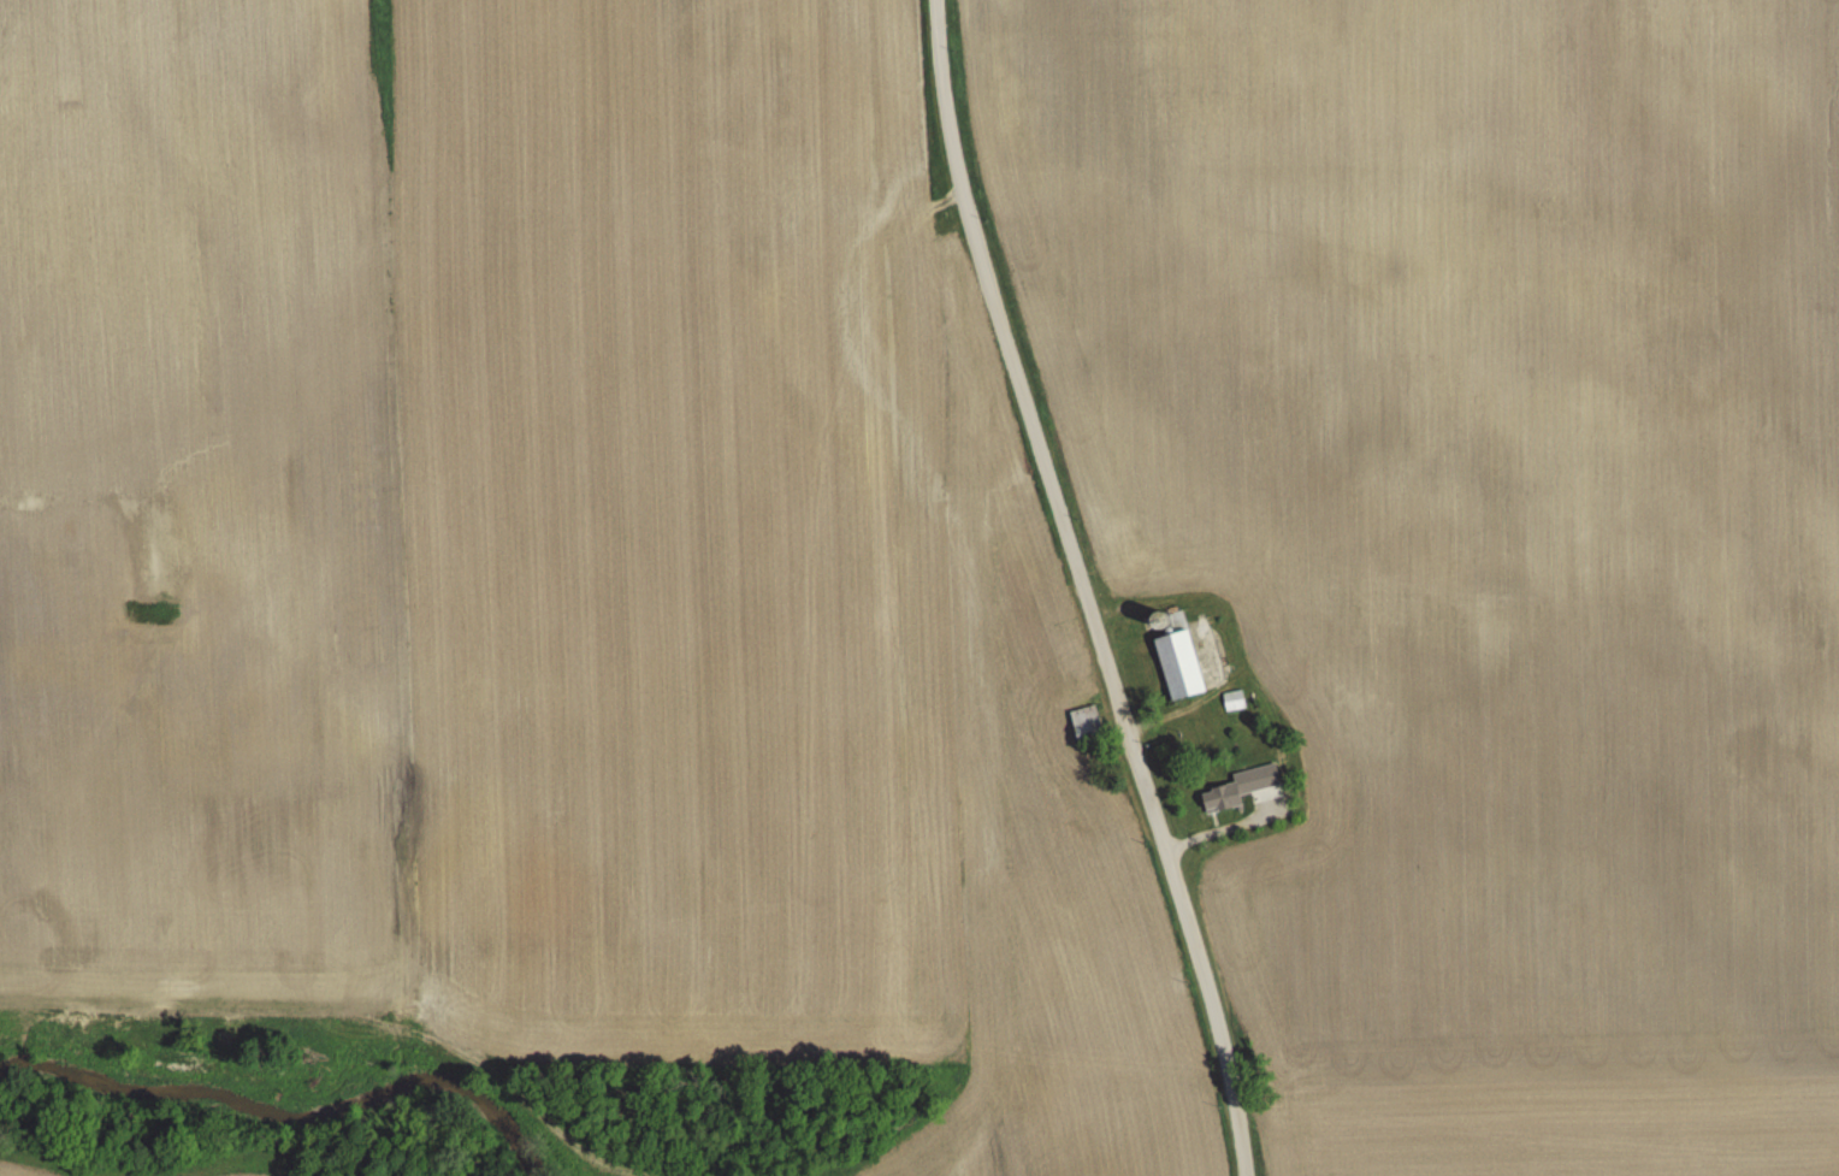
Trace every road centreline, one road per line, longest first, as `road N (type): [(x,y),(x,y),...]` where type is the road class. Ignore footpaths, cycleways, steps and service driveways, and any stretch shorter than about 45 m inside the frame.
road 1 (residential): [(1248,1175),(1188,910),(978,256),(941,71),(939,0)]

